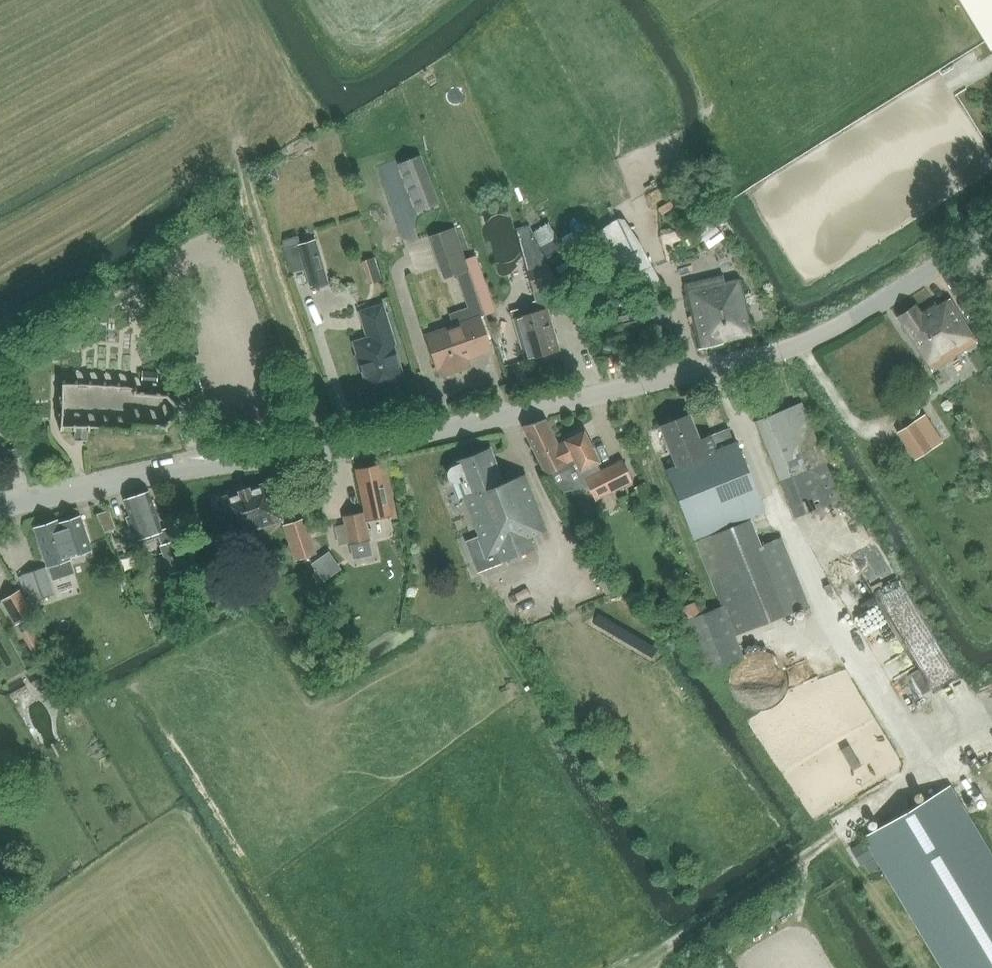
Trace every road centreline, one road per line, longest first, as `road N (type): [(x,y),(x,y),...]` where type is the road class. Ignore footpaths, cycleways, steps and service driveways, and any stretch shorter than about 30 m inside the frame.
road 1 (tertiary): [(0,507),(599,398),(818,339),(991,228)]

